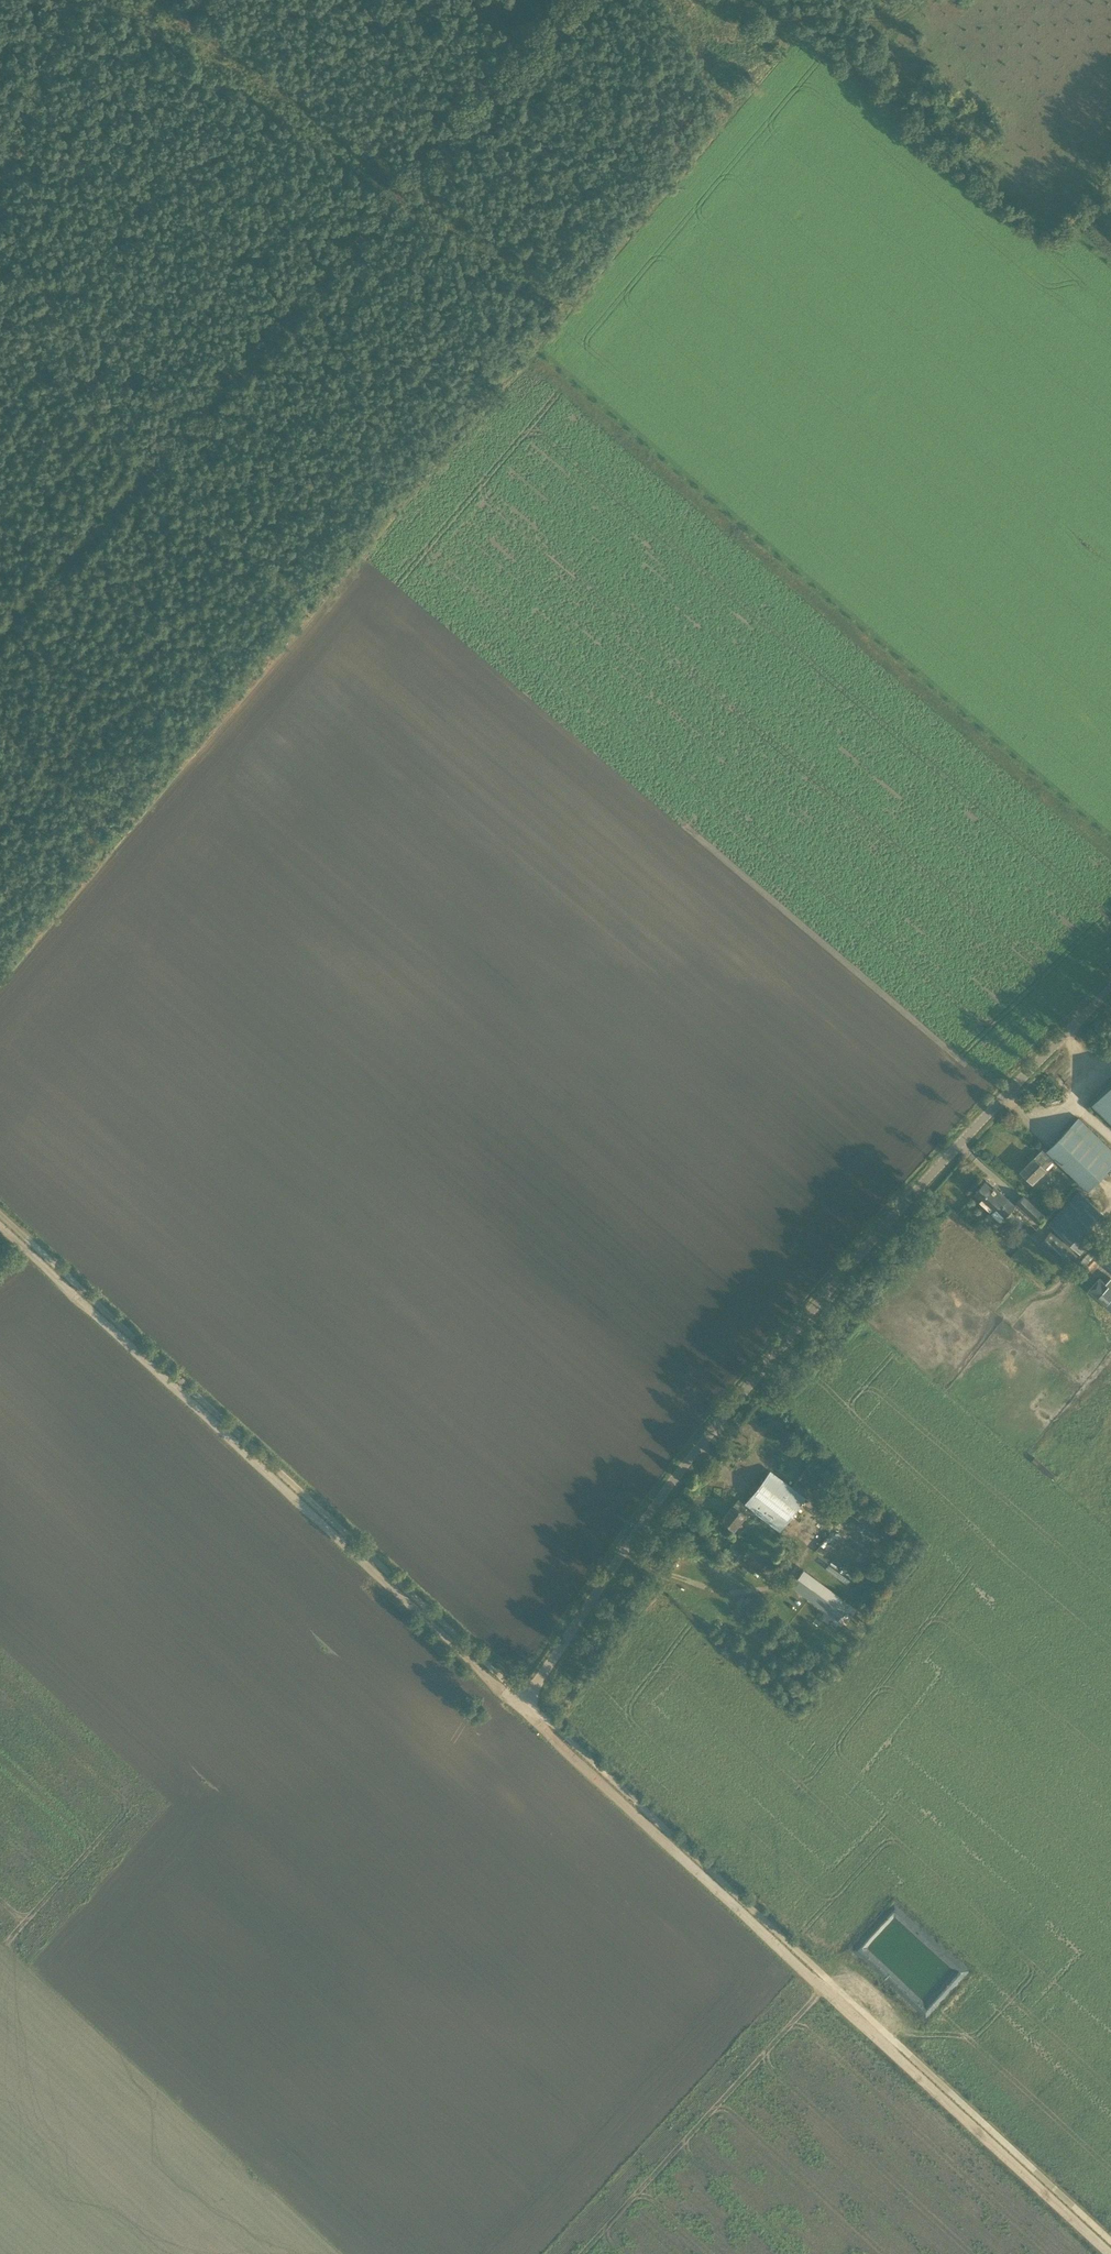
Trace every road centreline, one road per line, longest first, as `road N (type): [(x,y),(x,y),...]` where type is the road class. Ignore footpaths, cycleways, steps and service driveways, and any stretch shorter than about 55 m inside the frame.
road 1 (unclassified): [(527,1699),(688,1457),(1028,1070),(1110,990)]
road 2 (track): [(520,1707),(1108,2253)]
road 3 (track): [(0,1224),(520,1707)]
road 4 (track): [(582,0),(151,475)]
road 5 (track): [(151,475),(0,642)]
road 6 (track): [(0,184),(66,0)]
road 7 (track): [(747,0),(768,18),(794,19),(904,19),(920,0)]

